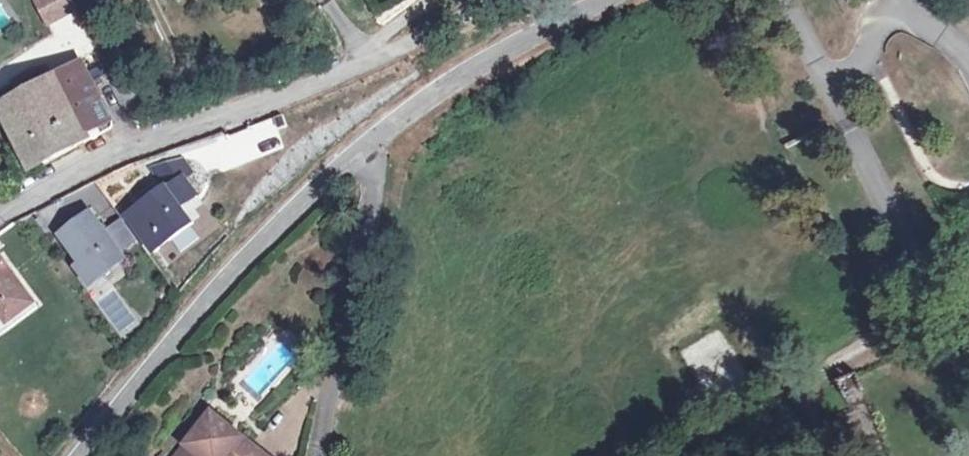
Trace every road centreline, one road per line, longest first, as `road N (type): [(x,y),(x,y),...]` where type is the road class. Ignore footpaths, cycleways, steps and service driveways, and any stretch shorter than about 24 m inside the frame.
road 1 (residential): [(598,0),(392,125),(237,268),(79,455)]
road 2 (residential): [(494,0),(371,59),(159,136),(0,214)]
road 3 (residential): [(790,0),(906,236)]

